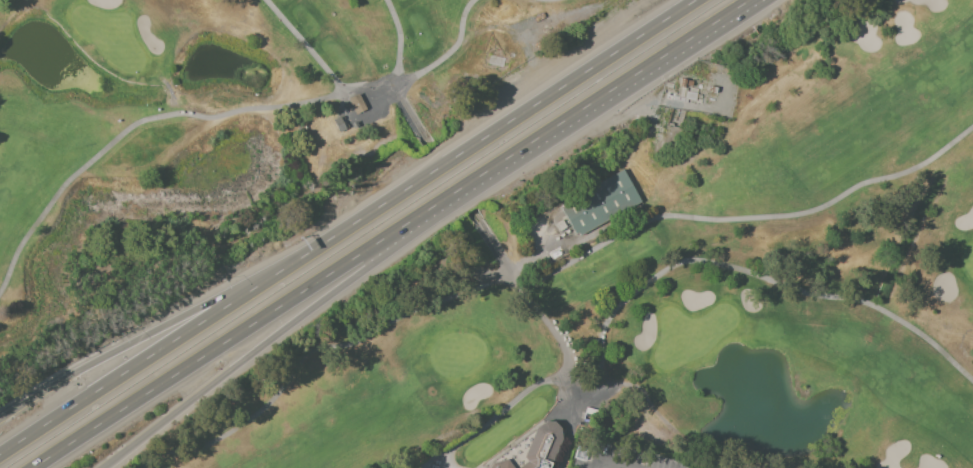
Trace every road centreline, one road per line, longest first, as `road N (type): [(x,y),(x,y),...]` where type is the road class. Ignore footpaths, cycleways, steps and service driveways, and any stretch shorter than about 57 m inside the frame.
road 1 (motorway): [(695,0),(294,263)]
road 2 (motorway): [(34,467),(421,215)]
road 3 (motorway): [(104,467),(364,270),(421,215)]
road 4 (motorway): [(421,215),(750,0)]
road 5 (motorway): [(294,263),(0,454)]
road 6 (motorway): [(294,263),(89,365),(0,420)]

